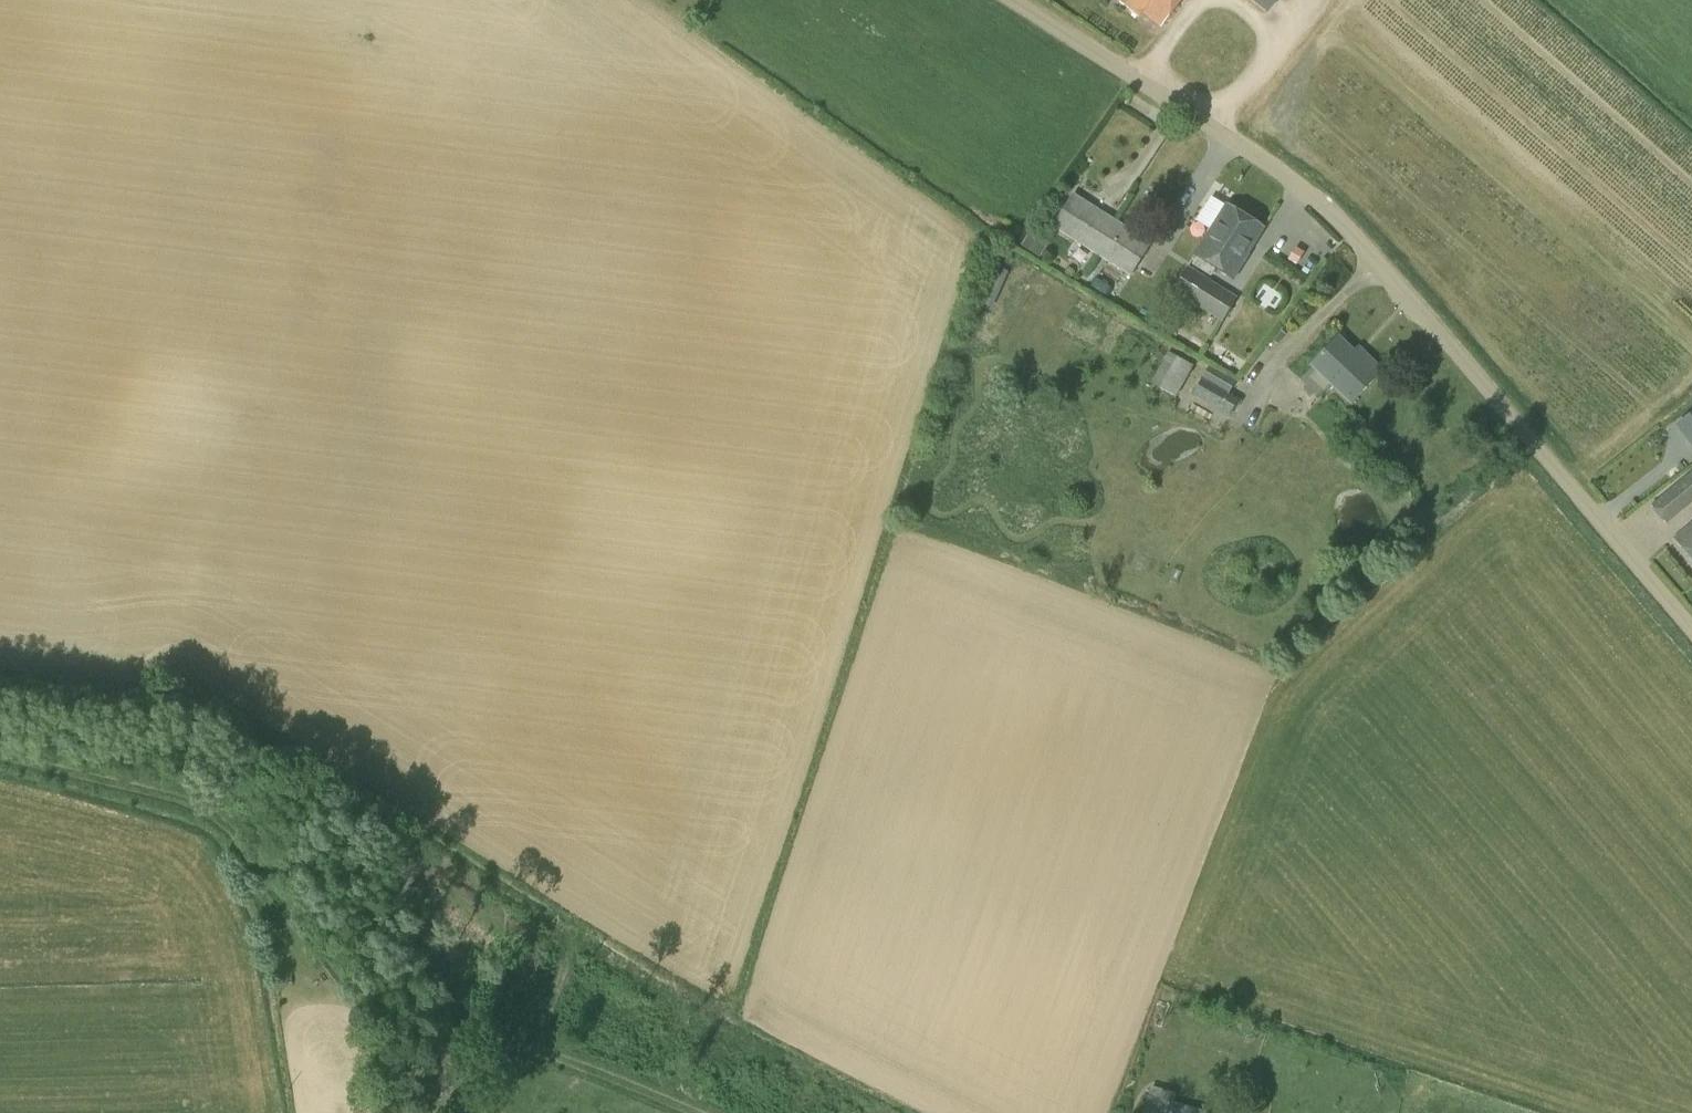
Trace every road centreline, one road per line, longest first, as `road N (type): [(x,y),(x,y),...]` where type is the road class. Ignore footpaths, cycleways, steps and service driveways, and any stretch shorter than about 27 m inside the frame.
road 1 (unclassified): [(1691,615),(1340,191),(1056,0)]
road 2 (track): [(689,1112),(597,1072),(411,1019),(358,989),(242,841),(203,810),(0,758)]

